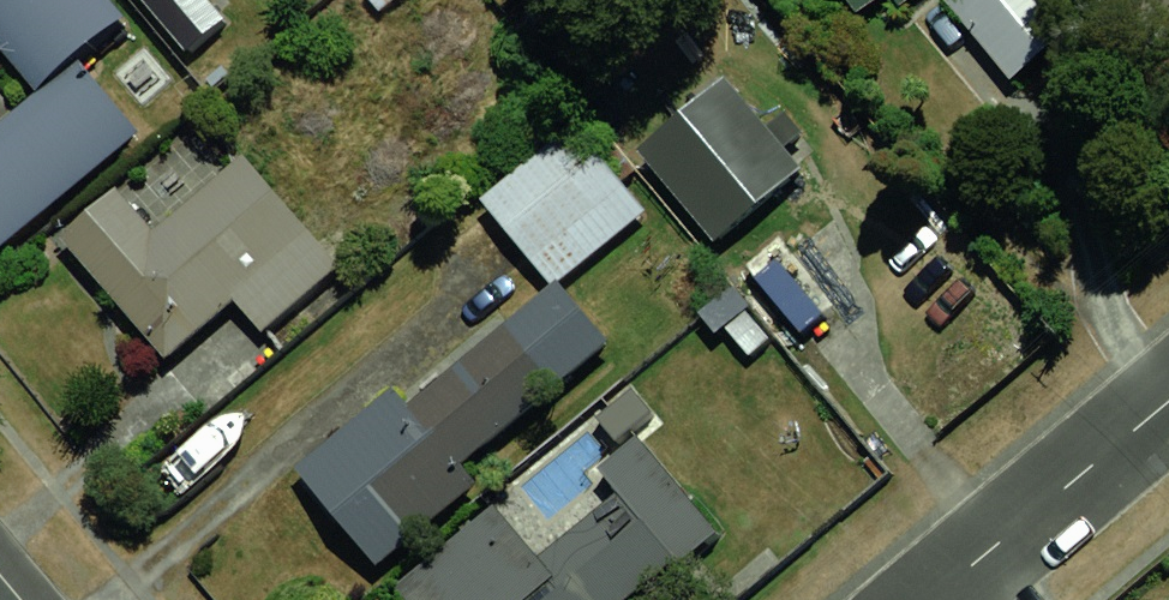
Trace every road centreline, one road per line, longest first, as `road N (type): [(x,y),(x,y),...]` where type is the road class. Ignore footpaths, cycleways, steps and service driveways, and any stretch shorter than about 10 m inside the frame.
road 1 (residential): [(929,599),(1168,400)]

